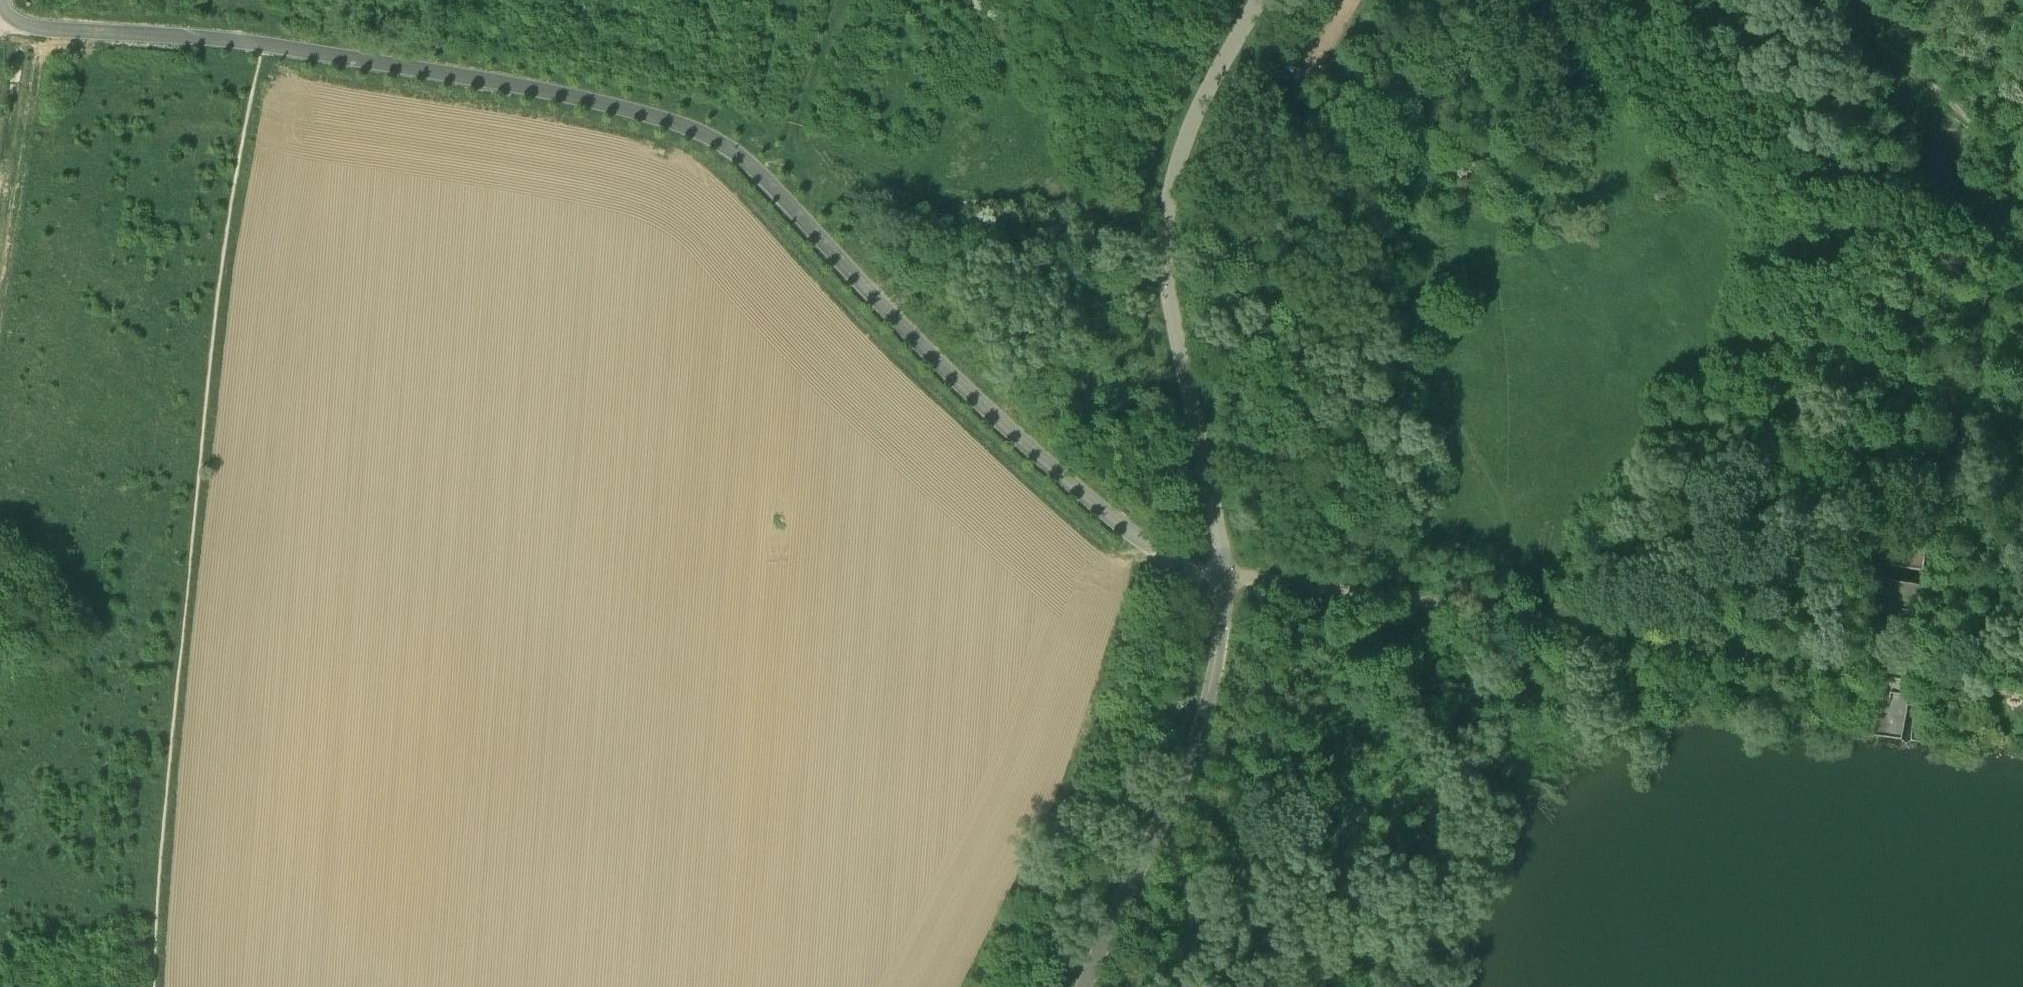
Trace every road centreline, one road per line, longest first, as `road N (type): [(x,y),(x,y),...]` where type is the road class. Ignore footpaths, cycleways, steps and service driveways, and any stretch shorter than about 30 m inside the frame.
road 1 (unclassified): [(1083,986),(1188,761),(1216,673),(1221,553),(1166,285),(1163,236),(1186,135),(1258,0)]
road 2 (track): [(801,219),(817,188),(797,122),(838,0)]

